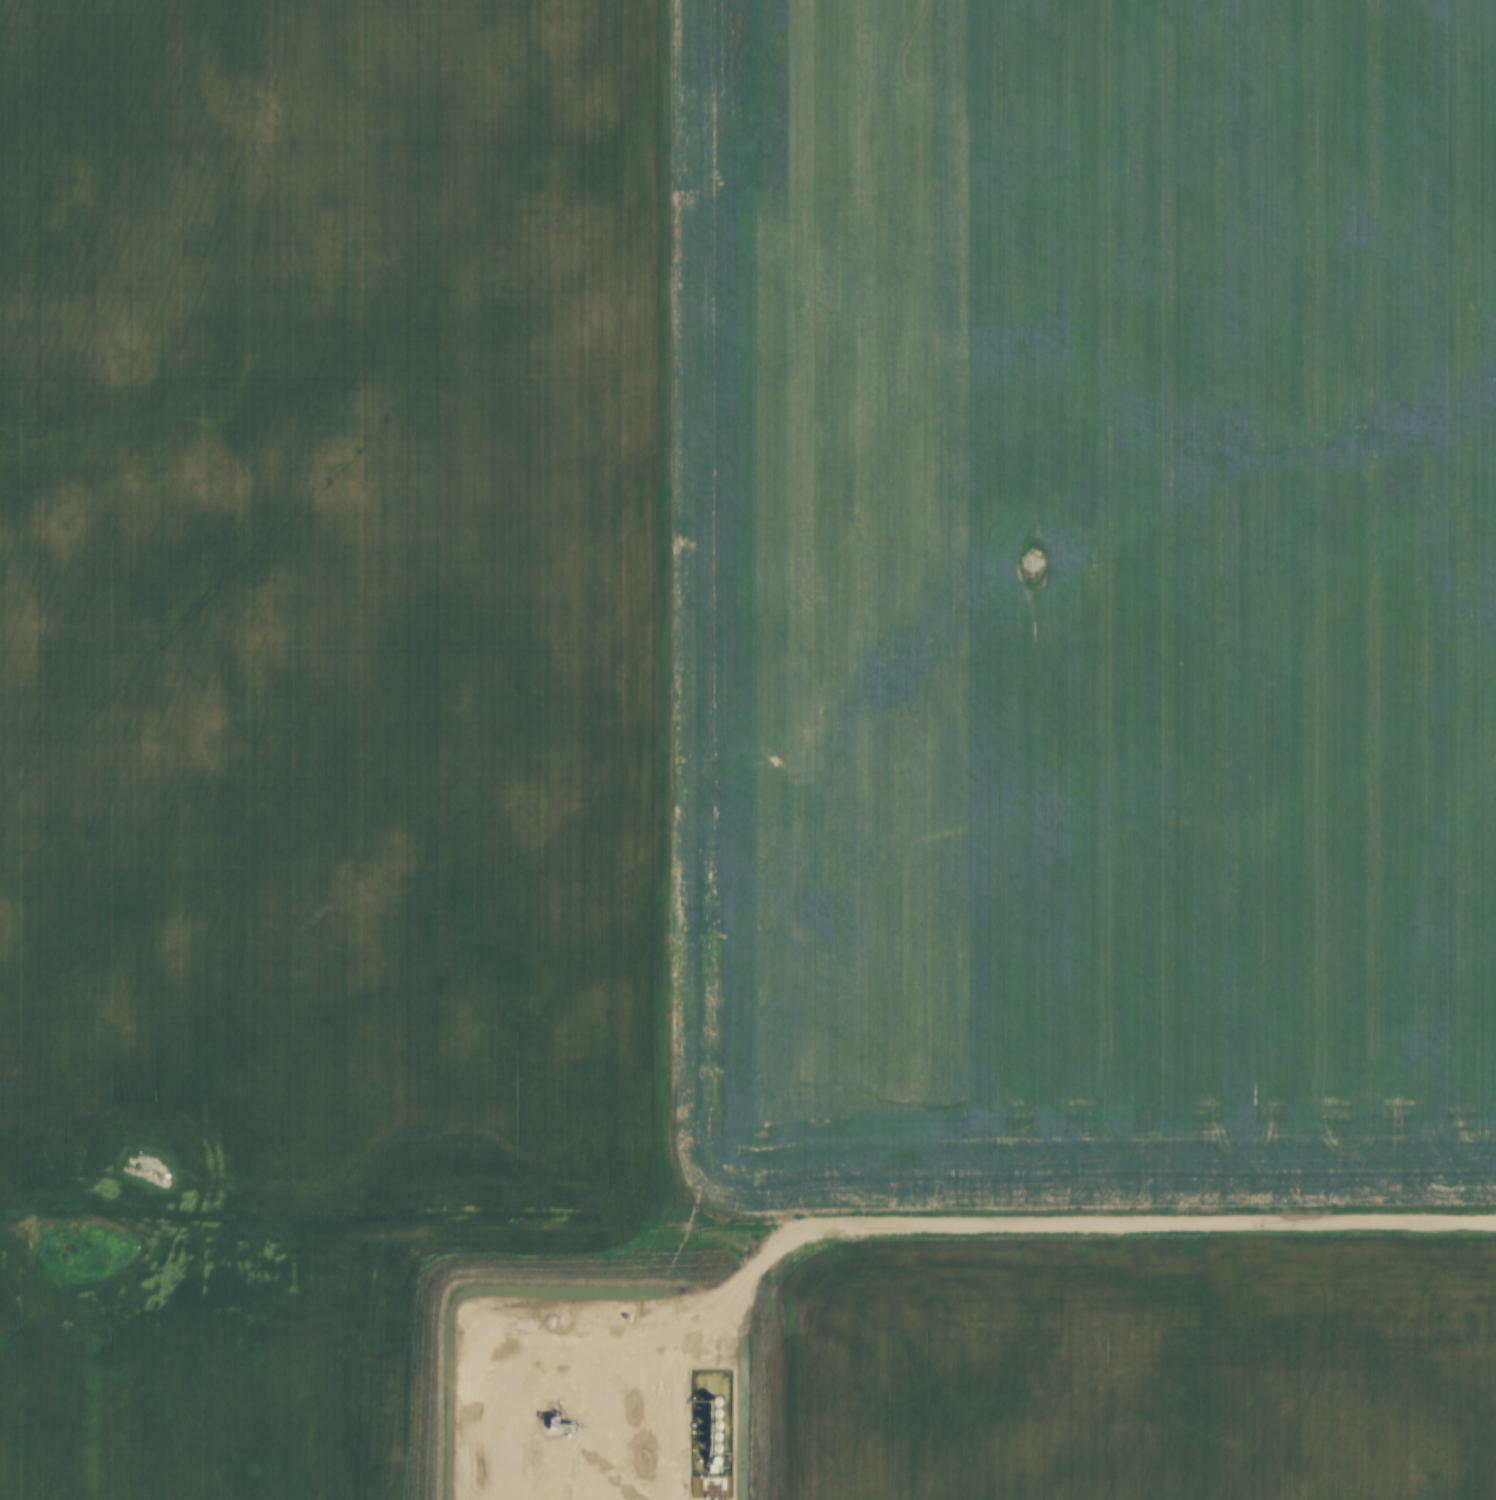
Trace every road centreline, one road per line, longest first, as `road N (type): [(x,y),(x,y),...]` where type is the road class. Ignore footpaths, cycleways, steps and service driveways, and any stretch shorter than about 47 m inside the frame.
road 1 (track): [(1495,1222),(553,1228),(242,1220),(180,1232),(141,1231),(57,1203),(0,1209)]

